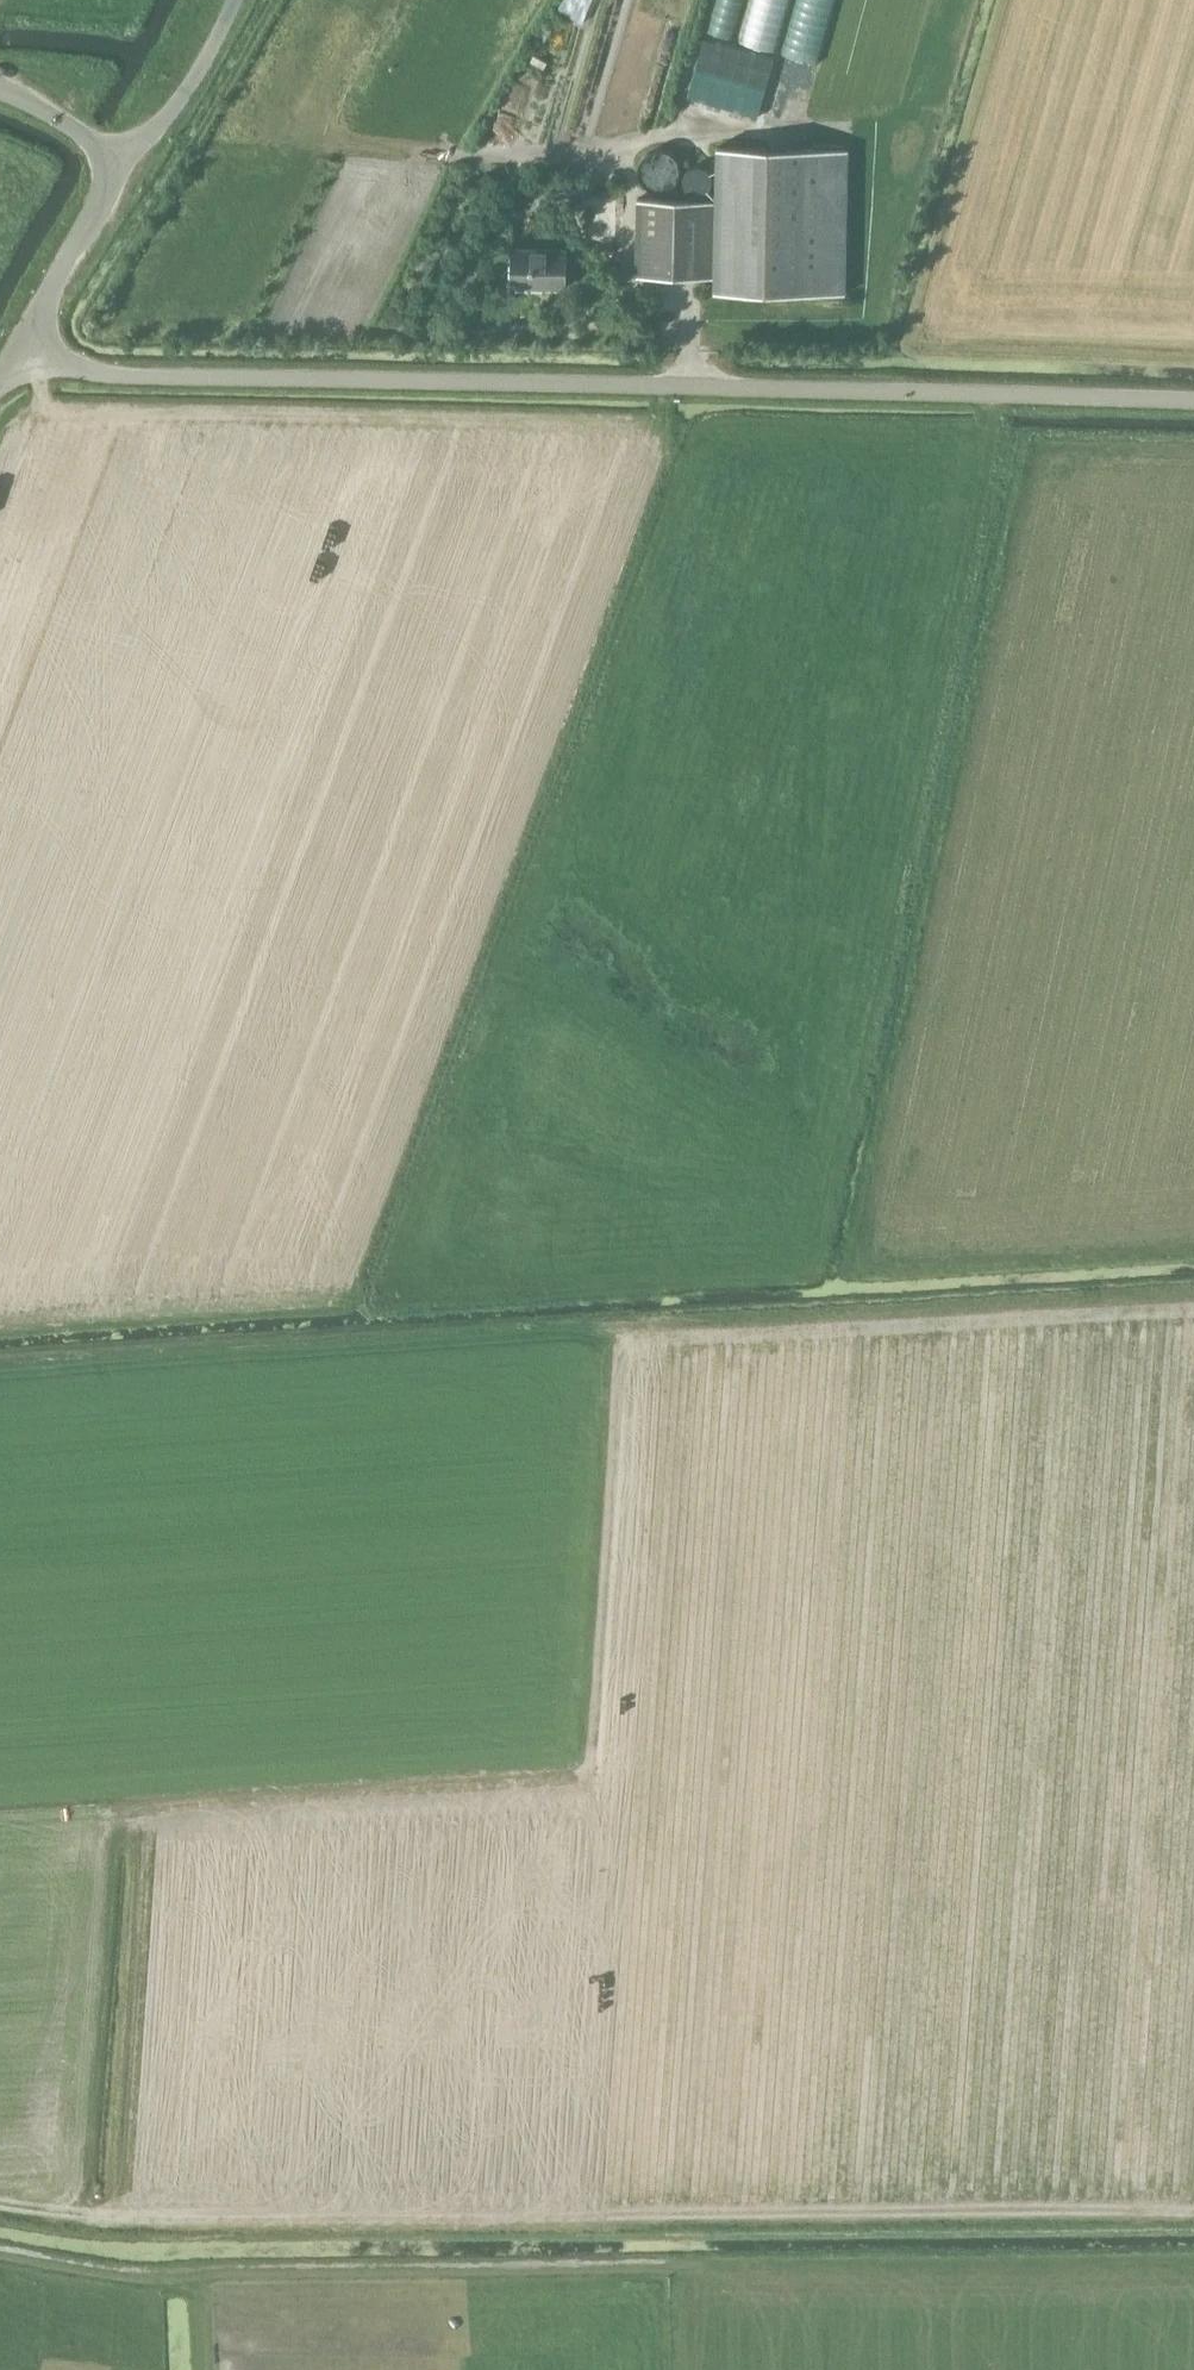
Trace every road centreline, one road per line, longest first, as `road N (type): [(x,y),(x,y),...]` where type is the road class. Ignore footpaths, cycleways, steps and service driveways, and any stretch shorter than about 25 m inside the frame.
road 1 (unclassified): [(26,342),(88,372),(124,378),(1193,405)]
road 2 (unclassified): [(26,342),(123,153)]
road 3 (unclassified): [(123,153),(191,90),(232,0)]
road 4 (unclassified): [(0,91),(123,153)]

